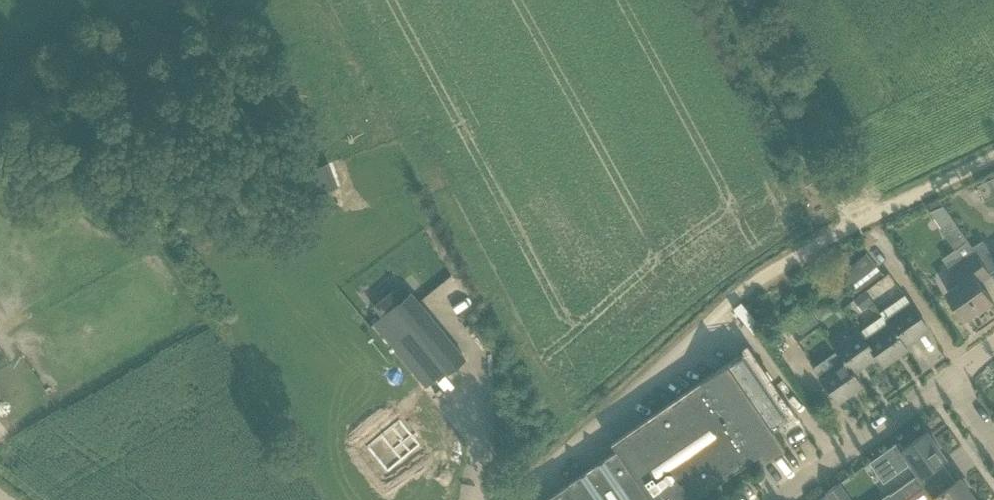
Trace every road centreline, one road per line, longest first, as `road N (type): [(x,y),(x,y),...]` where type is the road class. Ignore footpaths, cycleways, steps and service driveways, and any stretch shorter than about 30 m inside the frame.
road 1 (unclassified): [(492,499),(783,267),(993,144)]
road 2 (residential): [(950,378),(777,499)]

